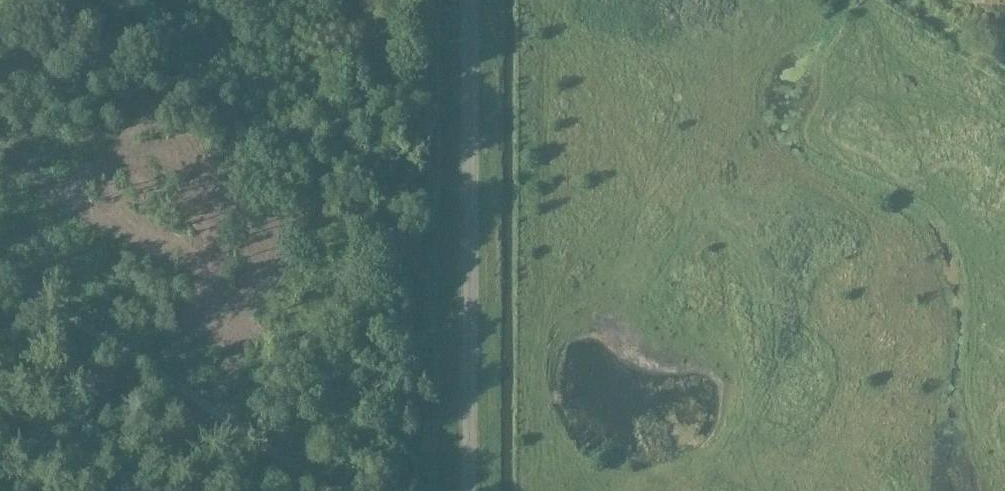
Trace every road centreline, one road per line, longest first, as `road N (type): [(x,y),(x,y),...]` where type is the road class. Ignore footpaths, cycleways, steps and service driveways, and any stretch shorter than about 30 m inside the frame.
road 1 (unclassified): [(470,490),(471,0)]
road 2 (track): [(0,268),(330,490)]

